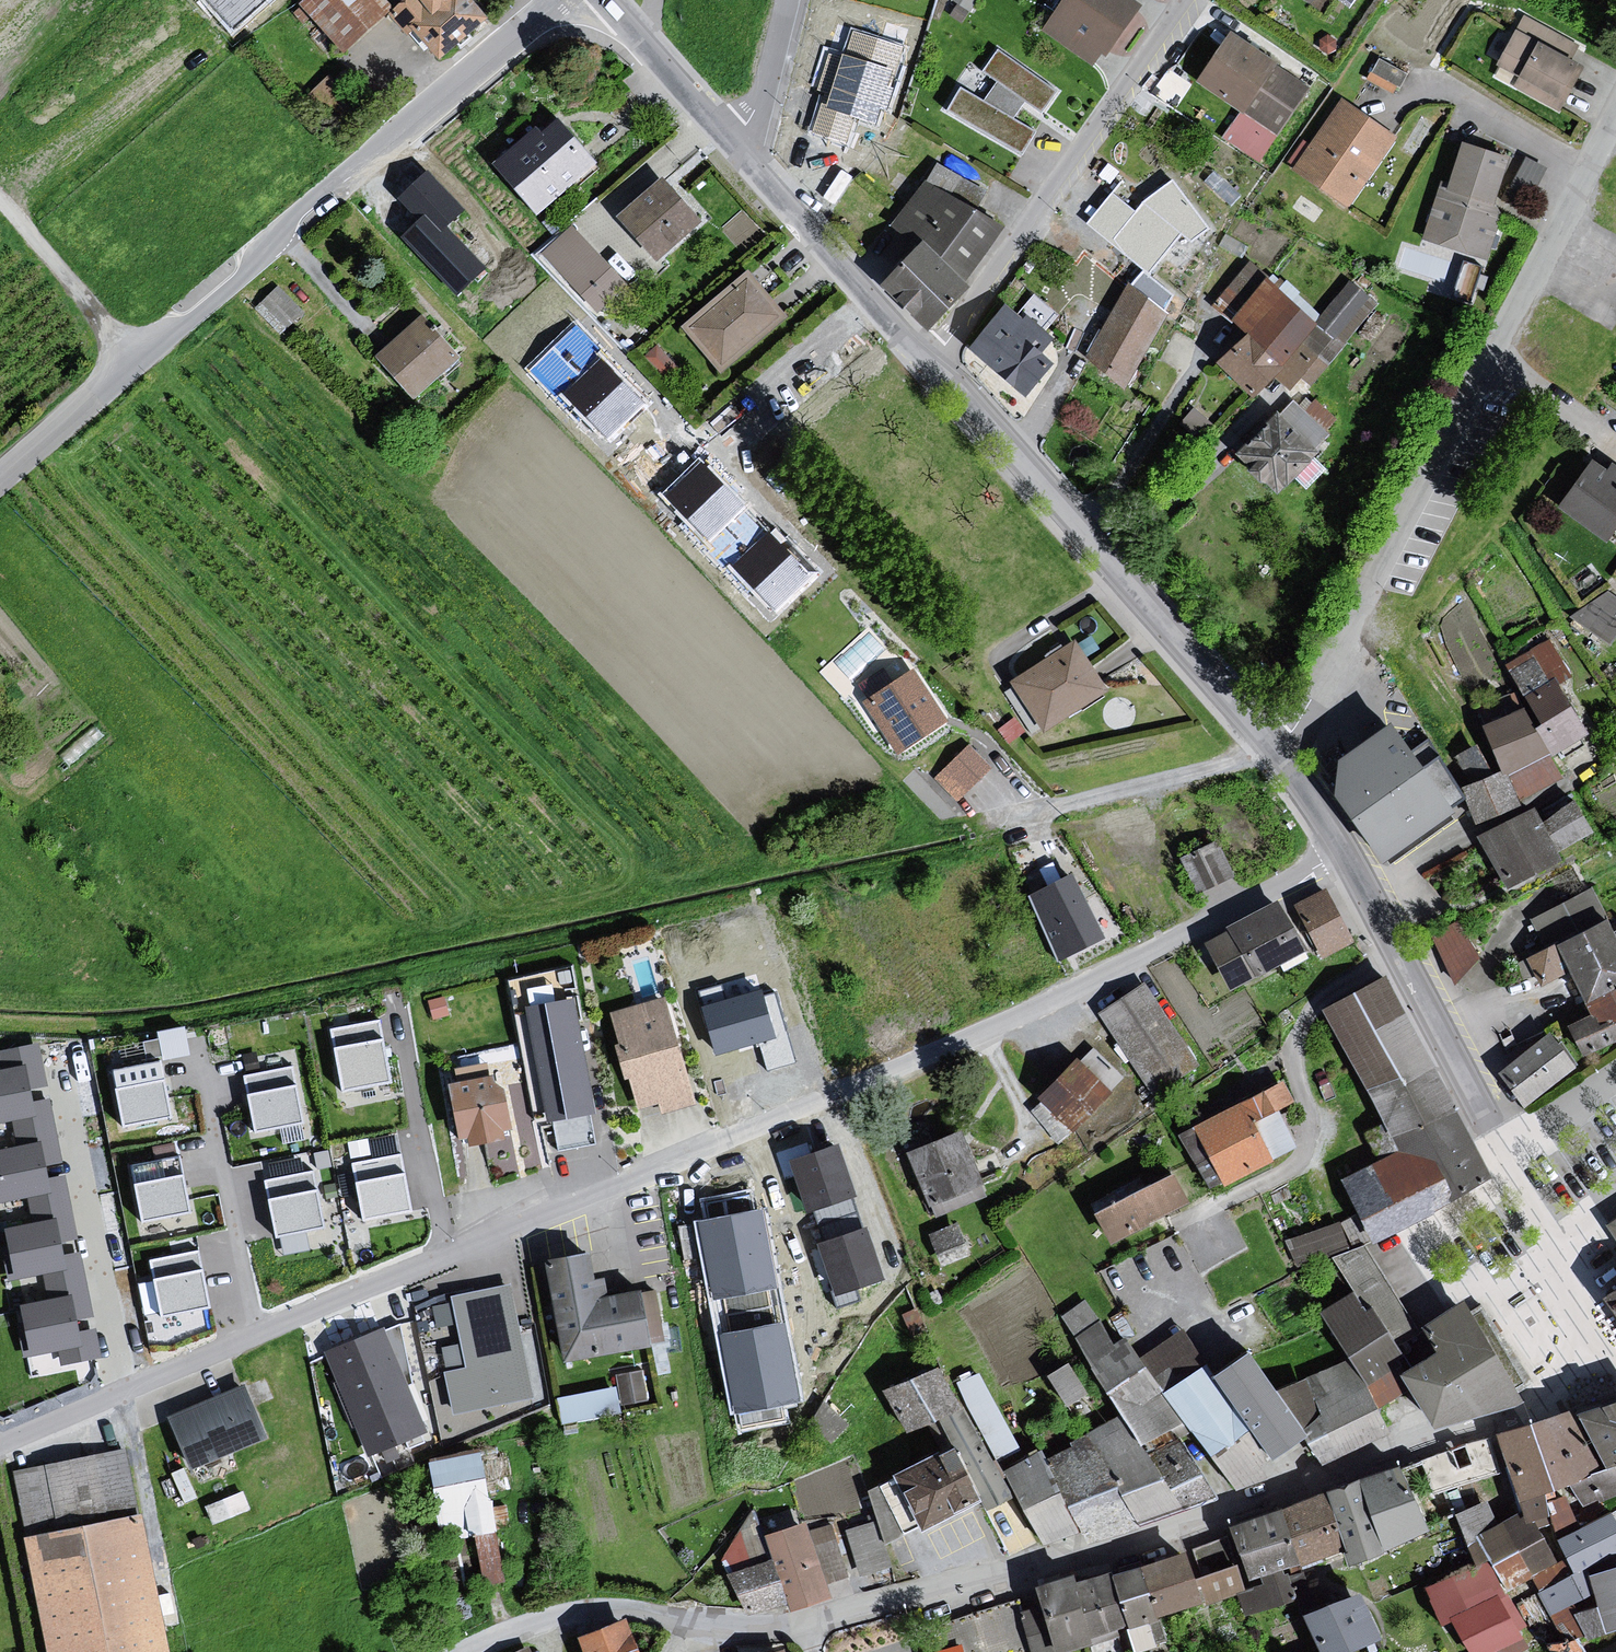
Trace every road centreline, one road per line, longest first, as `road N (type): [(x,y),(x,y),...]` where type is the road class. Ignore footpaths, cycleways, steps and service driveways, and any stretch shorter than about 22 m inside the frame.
road 1 (residential): [(0,1445),(837,1096),(1343,858)]
road 2 (residential): [(805,1622),(1080,1558),(1518,1411)]
road 3 (residential): [(1280,754),(1615,119)]
road 4 (residential): [(28,444),(559,0)]
road 5 (residential): [(933,372),(1280,754)]
road 6 (residential): [(933,372),(1190,0)]
road 7 (residential): [(464,1651),(556,1616),(601,1609),(737,1626),(805,1622)]
road 8 (residential): [(1343,858),(1491,1137)]
road 9 (residential): [(732,150),(933,372)]
road 10 (residential): [(596,0),(732,150)]
road 11 (track): [(0,211),(128,359)]
road 12 (residential): [(732,150),(760,117),(780,75),(797,0)]
road 13 (residential): [(1491,1137),(1562,1252)]
road 14 (residential): [(1280,754),(1343,858)]

